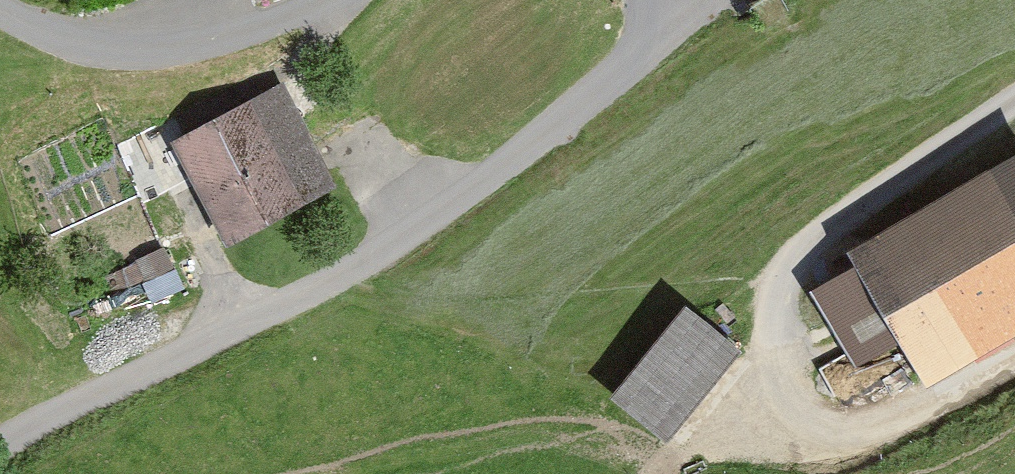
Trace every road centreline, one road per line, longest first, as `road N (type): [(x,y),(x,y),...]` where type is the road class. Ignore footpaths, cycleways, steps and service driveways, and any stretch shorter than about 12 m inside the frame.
road 1 (unclassified): [(0,450),(404,239),(588,103),(654,37),(663,0)]
road 2 (unclassified): [(324,0),(241,35),(168,50),(104,49),(44,34),(0,7)]

